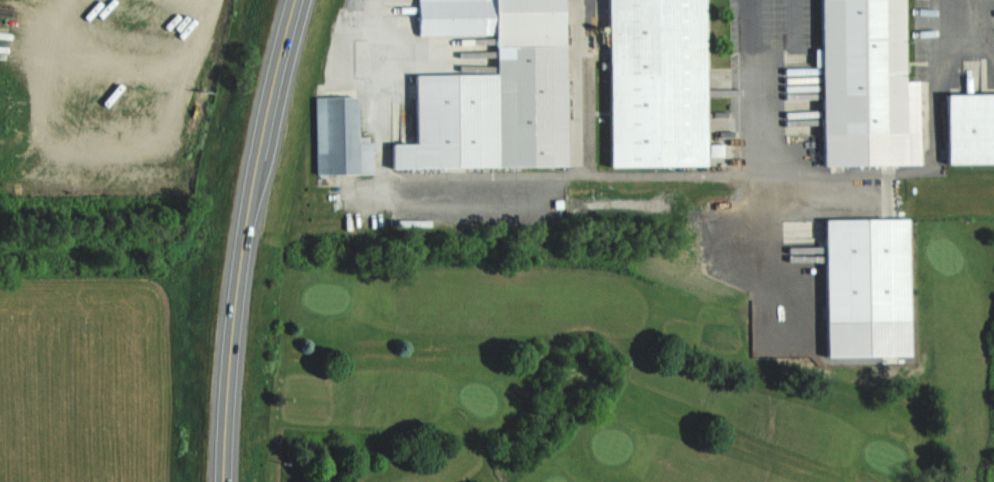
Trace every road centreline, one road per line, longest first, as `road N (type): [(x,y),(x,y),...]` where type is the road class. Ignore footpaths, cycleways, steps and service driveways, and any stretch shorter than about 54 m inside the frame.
road 1 (primary): [(293,0),(244,221),(221,481)]

